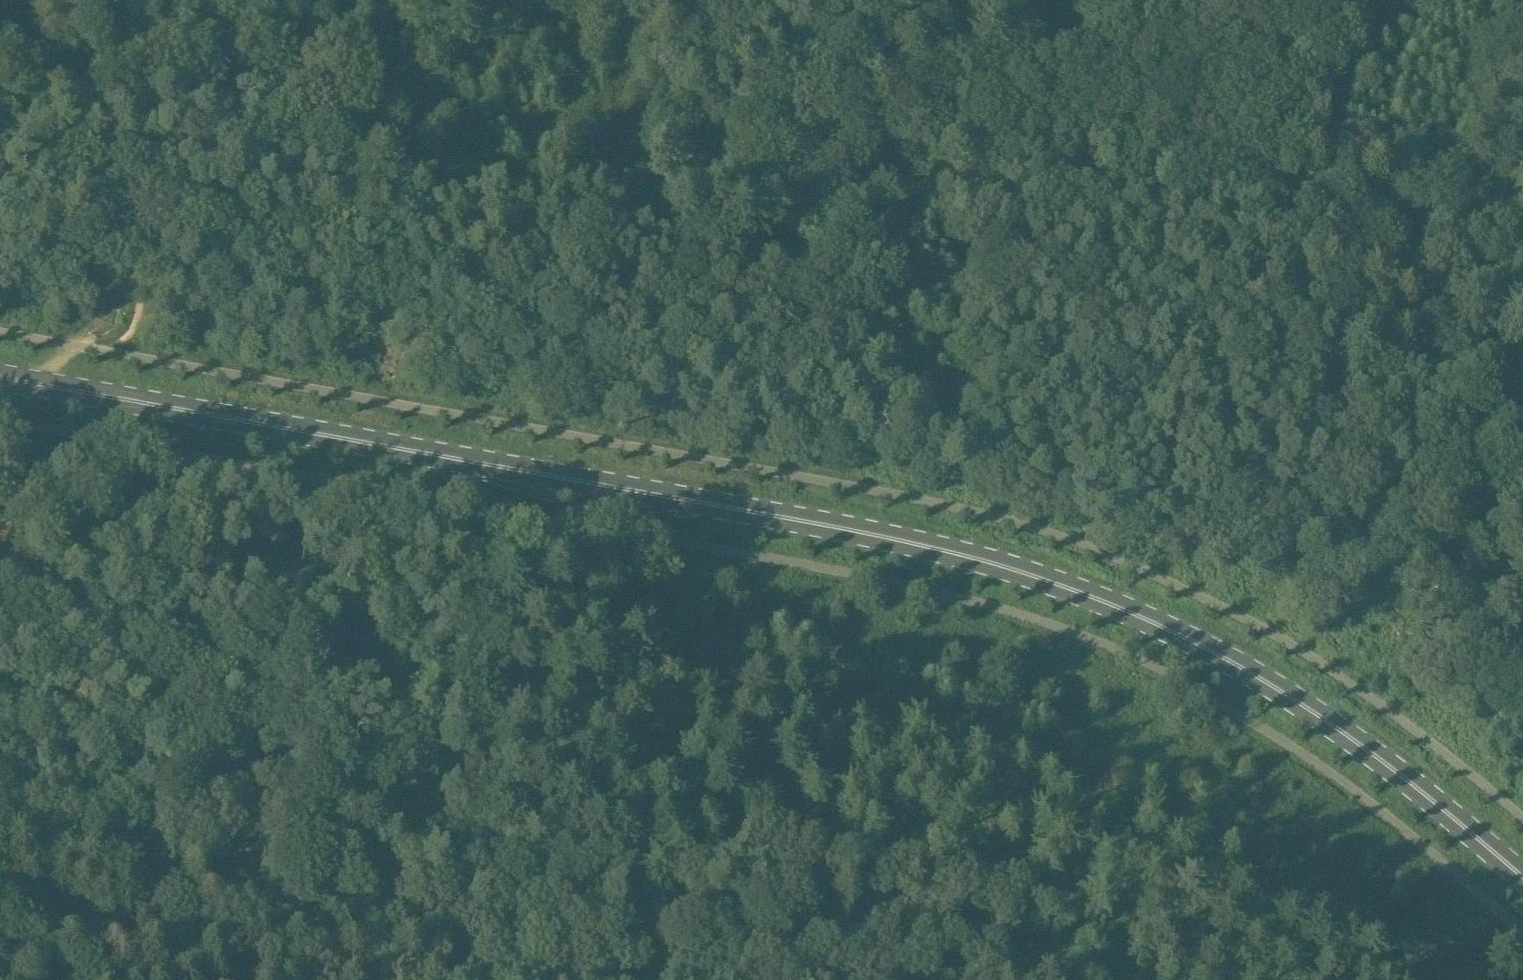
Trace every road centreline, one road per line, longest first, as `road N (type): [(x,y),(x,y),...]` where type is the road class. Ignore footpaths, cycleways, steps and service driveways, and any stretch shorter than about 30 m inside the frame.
road 1 (primary): [(1522,875),(1354,740),(1241,668),(1110,604),(999,565),(0,378)]
road 2 (track): [(486,0),(307,158),(0,404)]

